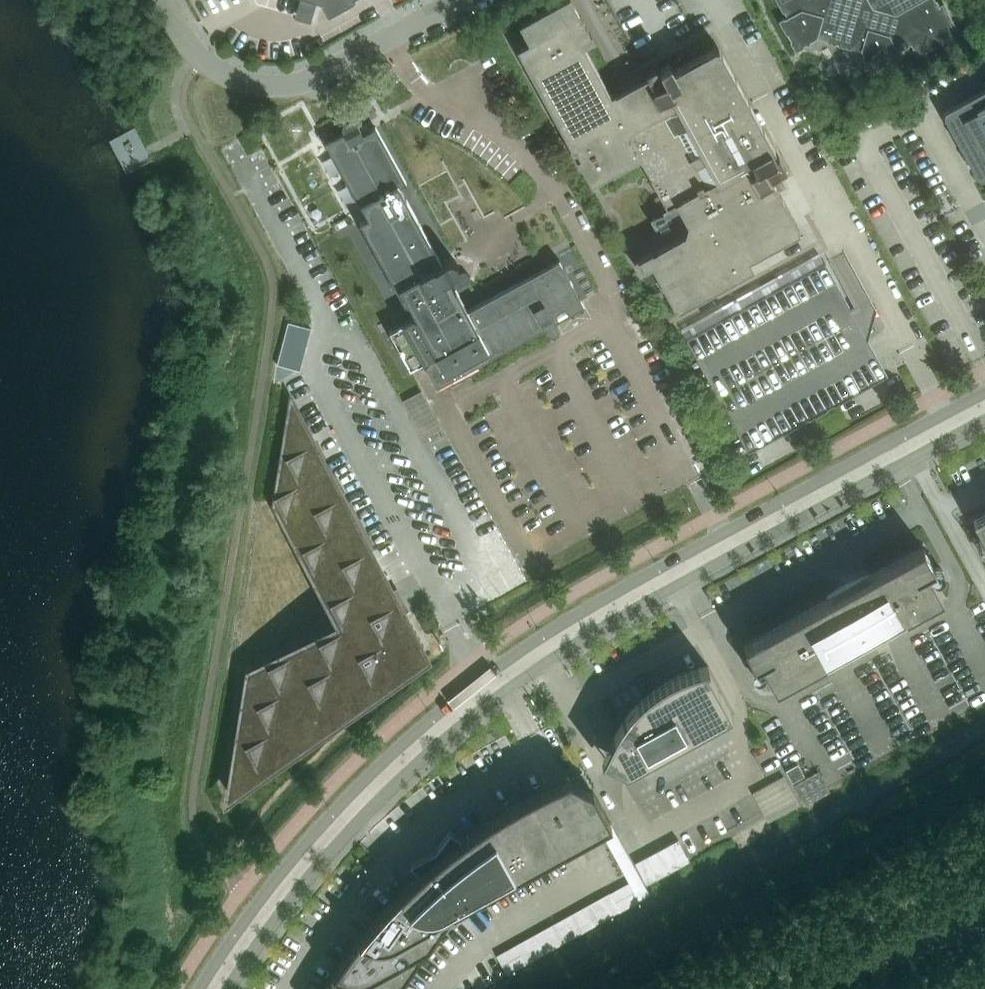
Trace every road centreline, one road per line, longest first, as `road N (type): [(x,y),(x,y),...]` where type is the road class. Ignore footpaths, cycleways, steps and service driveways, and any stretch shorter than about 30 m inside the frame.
road 1 (secondary): [(984,393),(605,597),(483,676),(368,769),(286,861),(200,988)]
road 2 (secondary): [(234,988),(307,883),(379,803),(467,726),(619,621),(984,425)]
road 3 (residential): [(465,0),(337,69),(285,88),(227,78),(195,57),(159,0)]

